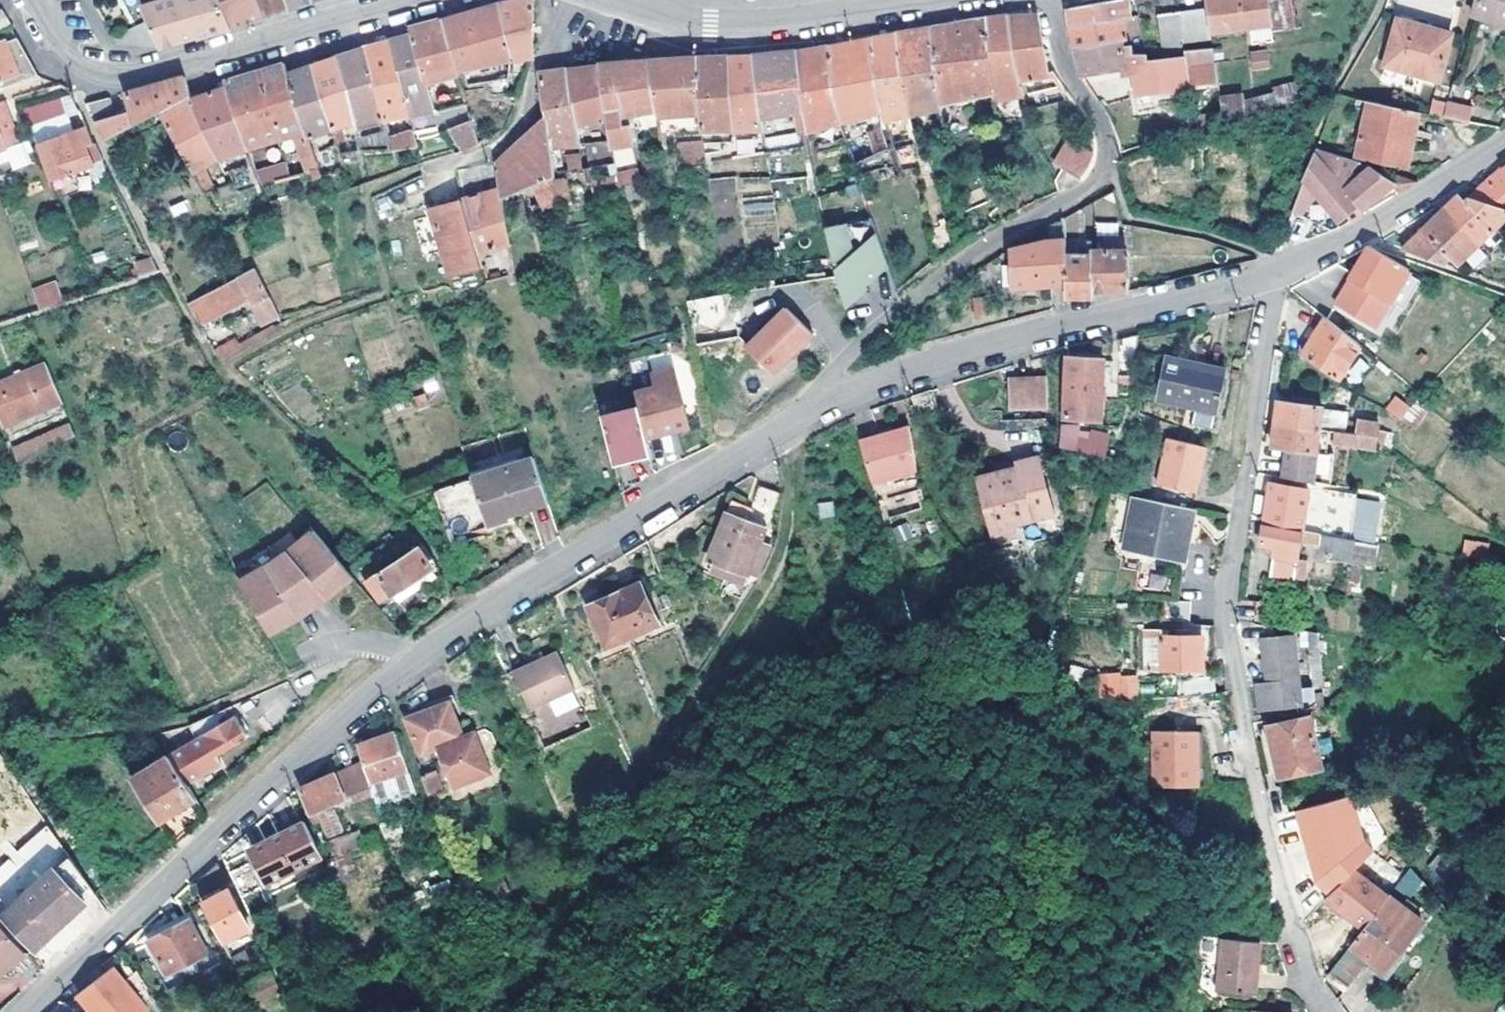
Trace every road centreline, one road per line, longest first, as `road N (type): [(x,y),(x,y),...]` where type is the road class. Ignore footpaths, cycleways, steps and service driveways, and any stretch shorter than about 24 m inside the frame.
road 1 (residential): [(838,402),(767,436),(415,660),(24,1011)]
road 2 (residential): [(1322,1011),(1290,957),(1245,747),(1229,617),(1278,277)]
road 3 (residential): [(1054,0),(1066,62),(1111,162),(1106,183),(883,317),(833,379),(838,402)]
road 4 (residential): [(1278,277),(914,367),(838,402)]
road 5 (residential): [(41,0),(70,55),(94,70),(161,67),(420,0)]
road 6 (track): [(789,426),(806,476),(787,558),(750,630),(666,755)]
road 7 (residential): [(1504,149),(1425,204),(1278,277)]
road 8 (residential): [(611,0),(662,23),(770,27),(855,11)]

